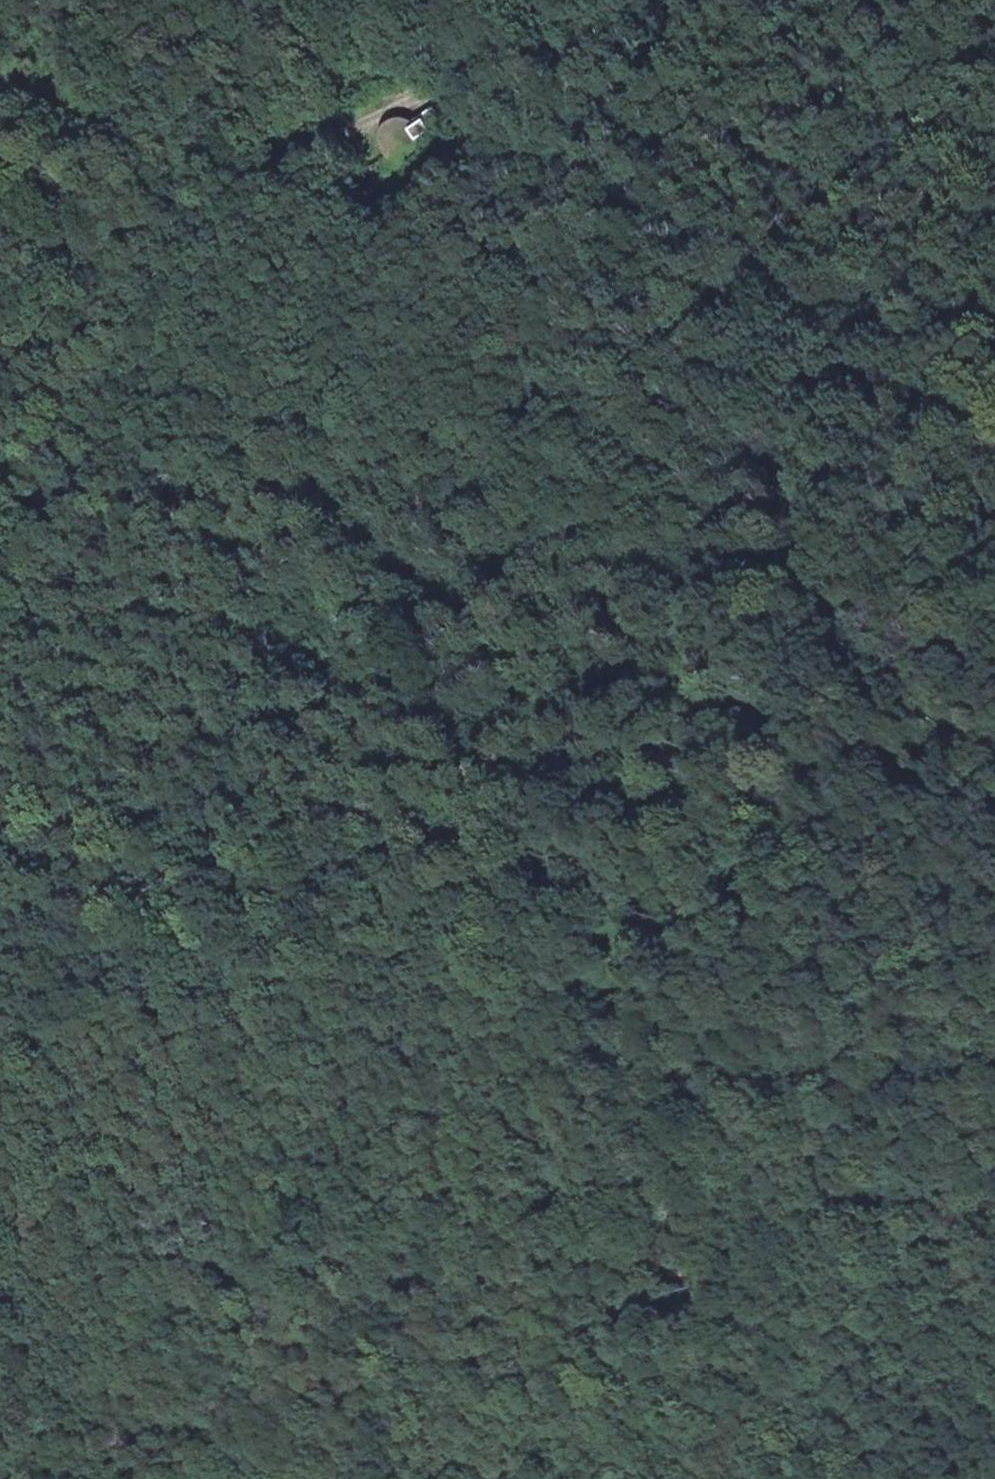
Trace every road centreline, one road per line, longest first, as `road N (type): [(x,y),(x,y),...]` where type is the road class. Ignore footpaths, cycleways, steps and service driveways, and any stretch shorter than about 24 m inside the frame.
road 1 (track): [(451,77),(360,98),(178,245),(0,531)]

